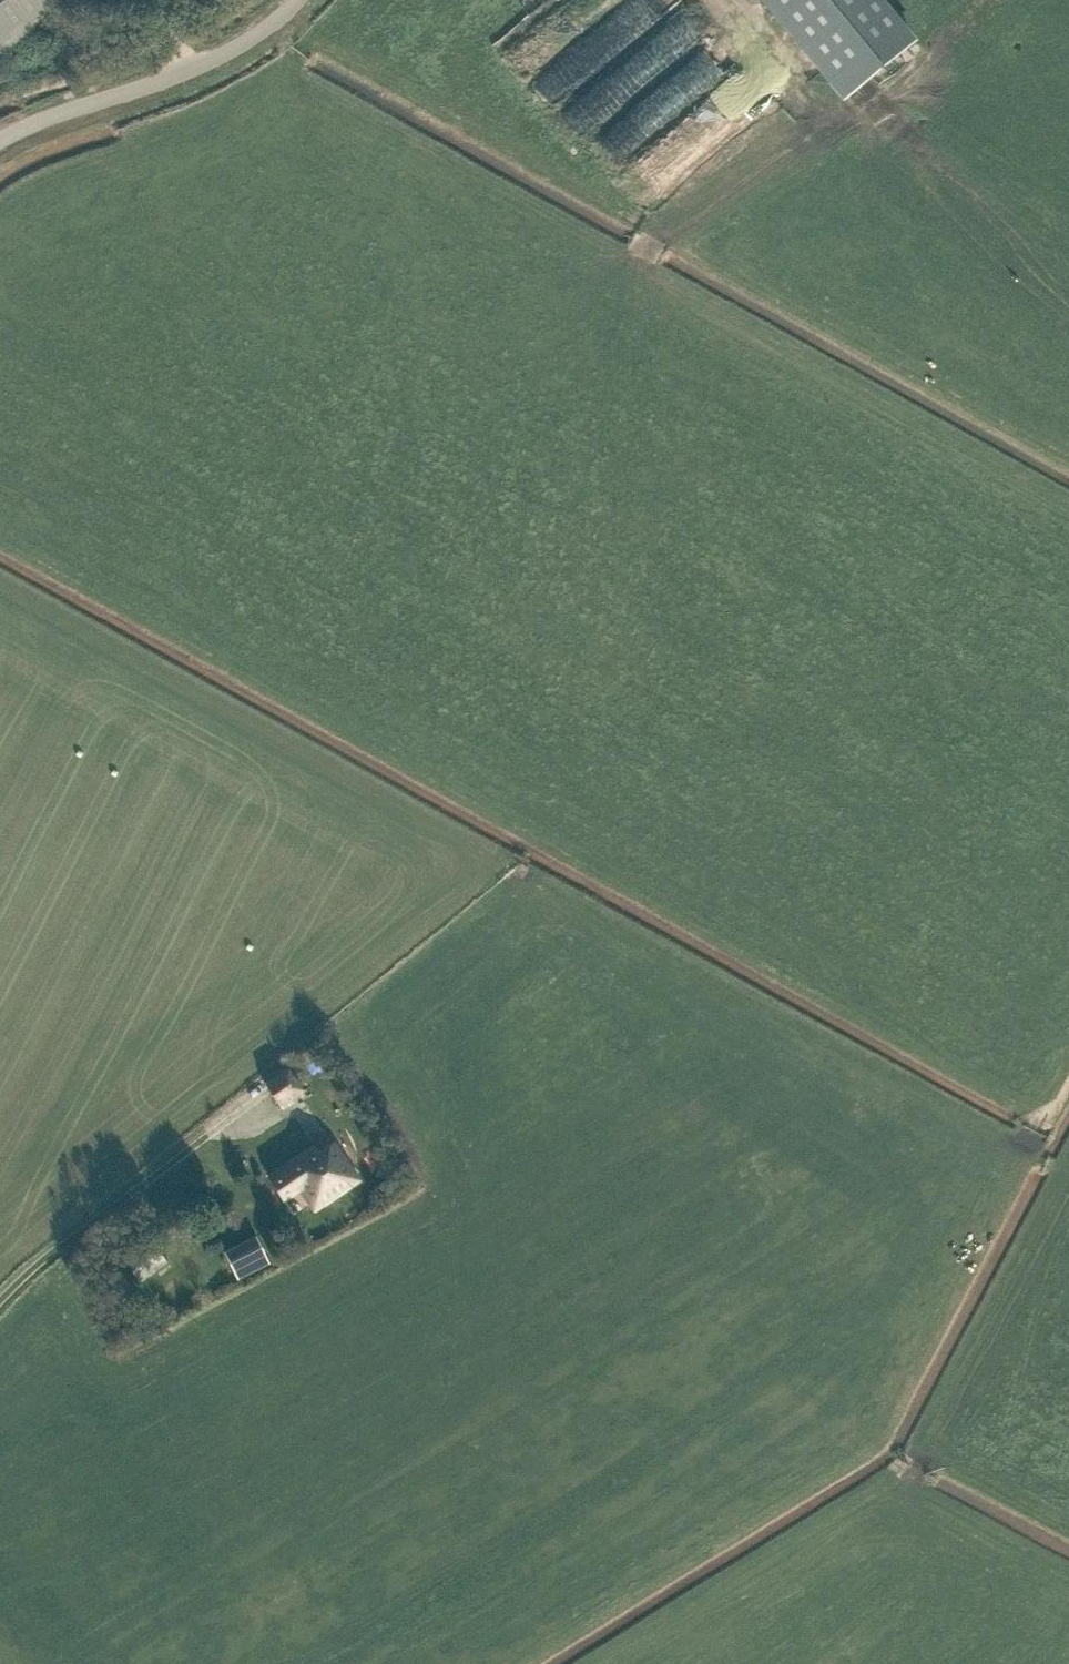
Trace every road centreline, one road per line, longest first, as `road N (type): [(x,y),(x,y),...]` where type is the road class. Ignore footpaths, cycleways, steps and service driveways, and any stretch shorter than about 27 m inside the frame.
road 1 (unclassified): [(0,159),(218,78),(312,0)]

